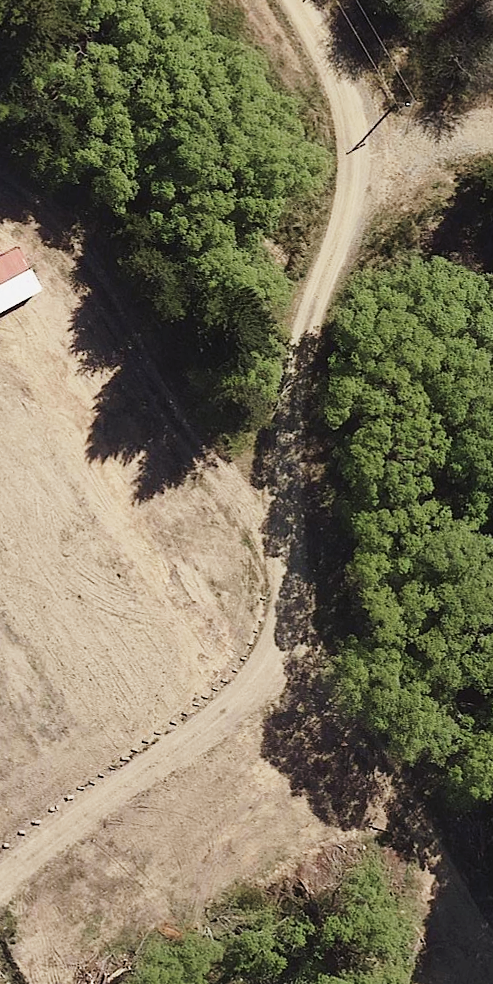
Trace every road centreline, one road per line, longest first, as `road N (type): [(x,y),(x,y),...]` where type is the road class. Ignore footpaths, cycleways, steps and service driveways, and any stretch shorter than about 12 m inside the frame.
road 1 (track): [(0,880),(214,715),(271,575),(279,321),(325,176),(324,37),(304,0)]
road 2 (track): [(271,575),(65,238),(0,190)]
road 3 (unclassified): [(492,949),(353,741),(271,575)]

